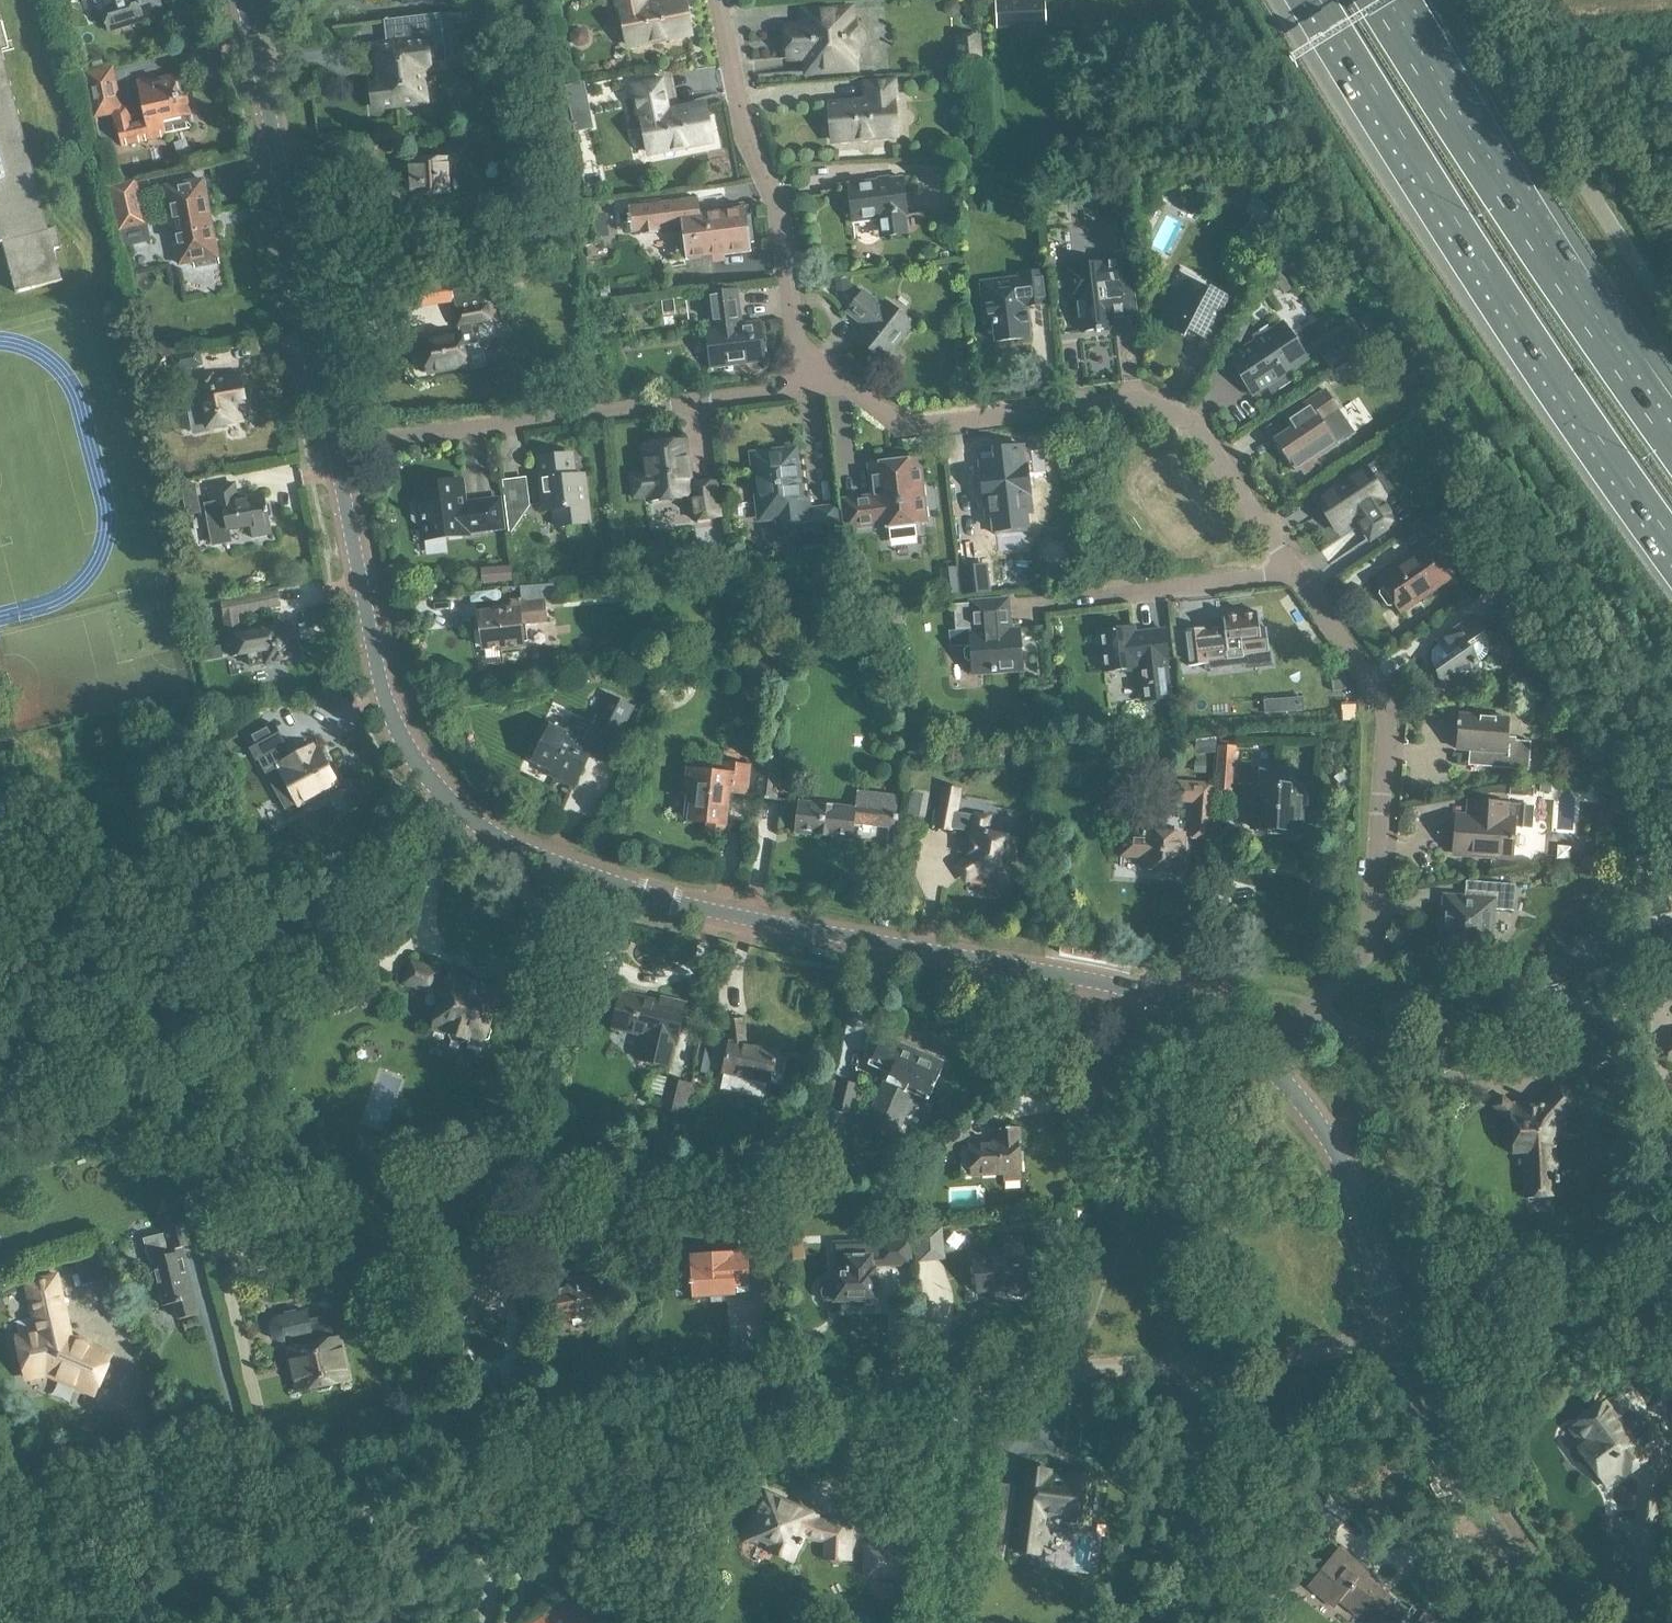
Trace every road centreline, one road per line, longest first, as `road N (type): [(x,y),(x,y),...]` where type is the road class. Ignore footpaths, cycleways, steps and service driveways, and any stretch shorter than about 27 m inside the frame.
road 1 (residential): [(1229,1359),(860,1383),(699,1378),(426,1424),(153,1493)]
road 2 (residential): [(1262,1062),(1224,1028),(1164,999),(752,920),(598,877),(477,824),(434,784)]
road 3 (motorway): [(1311,0),(1549,376),(1671,543)]
road 4 (residential): [(1291,567),(1193,423),(1149,405),(916,427),(850,388),(810,378)]
road 5 (residential): [(1262,1062),(1364,957),(1383,803),(1387,710),(1291,567)]
road 6 (motorway): [(1671,437),(1381,0)]
road 7 (unclassified): [(434,784),(298,910),(213,962),(45,1016),(0,1009)]
road 8 (residential): [(810,378),(778,392),(334,445)]
road 9 (residential): [(334,445),(244,0)]
road 10 (residential): [(810,378),(751,135),(718,76),(694,0)]
road 11 (unclassified): [(1671,319),(1460,0)]
road 12 (residential): [(434,784),(404,745),(386,700),(334,445)]
road 13 (residential): [(1559,1622),(1502,1556),(1437,1443),(1399,1327)]
road 14 (residential): [(1399,1327),(1366,1211),(1339,1153),(1303,1100),(1262,1062)]
road 15 (residential): [(1184,1622),(1229,1359)]
road 16 (residential): [(1051,603),(1274,577),(1291,567)]
road 17 (residential): [(1399,1327),(1332,1350),(1229,1359)]

